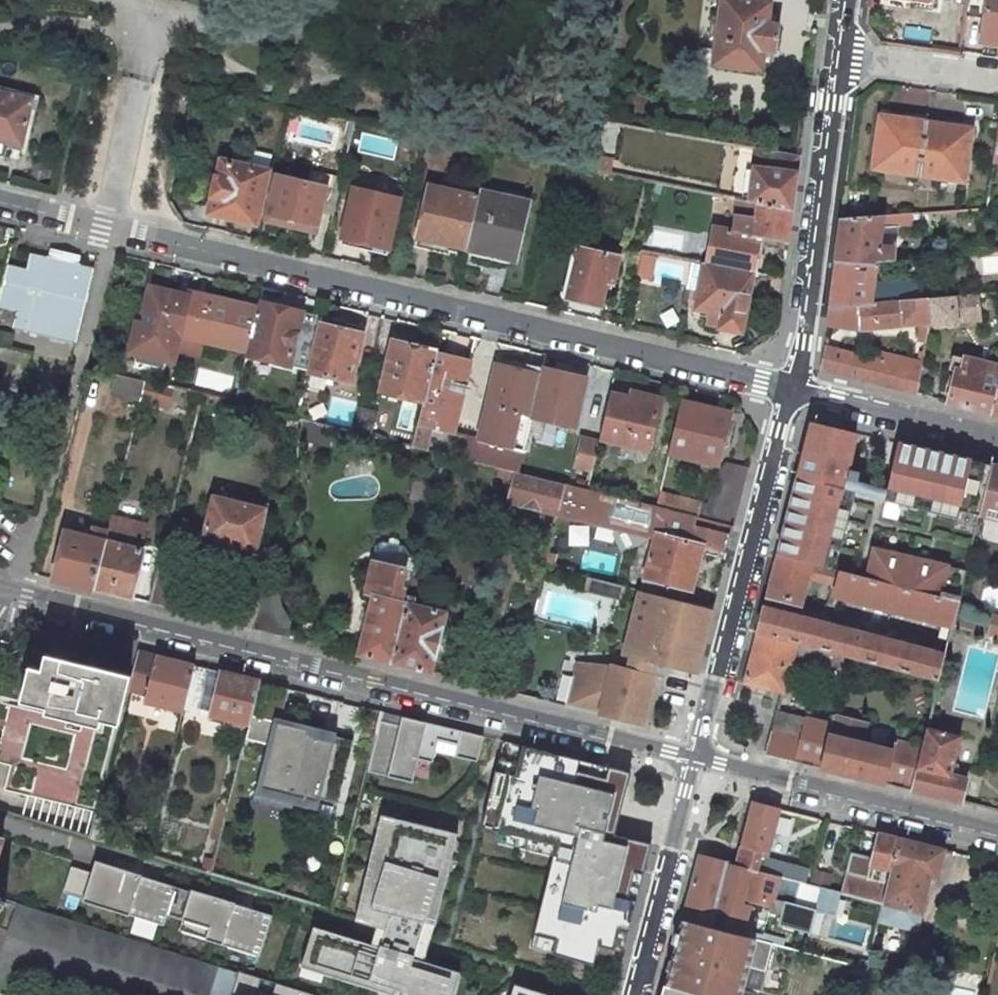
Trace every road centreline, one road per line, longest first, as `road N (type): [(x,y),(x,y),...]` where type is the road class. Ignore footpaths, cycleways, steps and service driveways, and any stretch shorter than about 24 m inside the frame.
road 1 (residential): [(793,387),(0,202)]
road 2 (residential): [(694,761),(0,587)]
road 3 (residential): [(694,761),(793,387)]
road 4 (residential): [(793,387),(845,53)]
road 5 (residential): [(997,836),(694,761)]
road 6 (residential): [(639,994),(694,761)]
road 7 (residential): [(793,387),(997,438)]
road 8 (residential): [(845,53),(997,77)]

